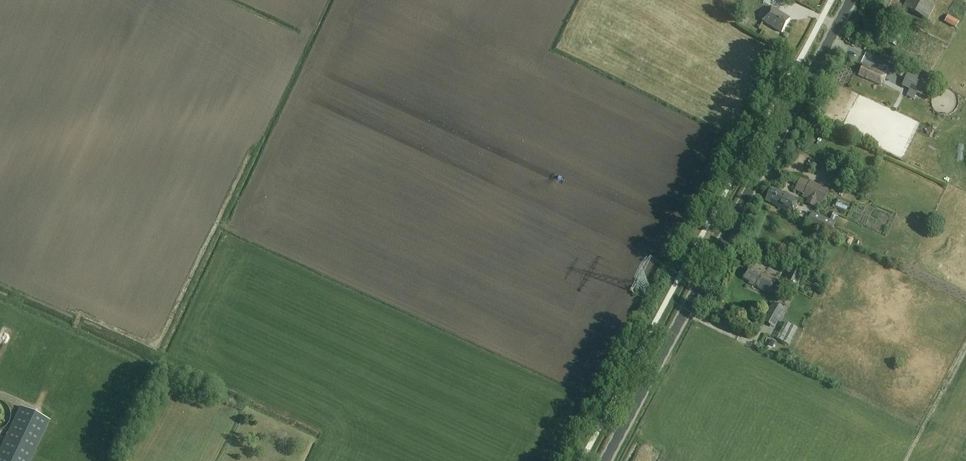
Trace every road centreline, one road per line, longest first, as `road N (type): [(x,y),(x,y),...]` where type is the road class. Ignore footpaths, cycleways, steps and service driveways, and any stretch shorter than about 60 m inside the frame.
road 1 (primary): [(606,460),(851,0)]

